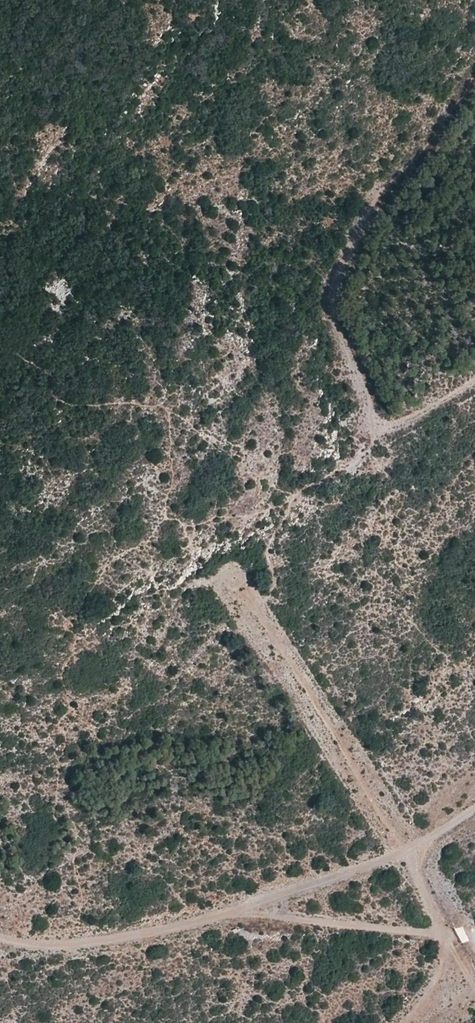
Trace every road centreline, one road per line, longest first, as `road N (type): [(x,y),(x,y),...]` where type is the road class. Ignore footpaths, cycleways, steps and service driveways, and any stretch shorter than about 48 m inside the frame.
road 1 (track): [(474,808),(404,851),(233,911),(122,939),(52,947),(0,939)]
road 2 (track): [(474,380),(374,433),(328,302),(361,220),(408,168)]
road 3 (track): [(233,911),(443,933)]
road 4 (track): [(423,1022),(450,1003),(443,933),(404,851)]

